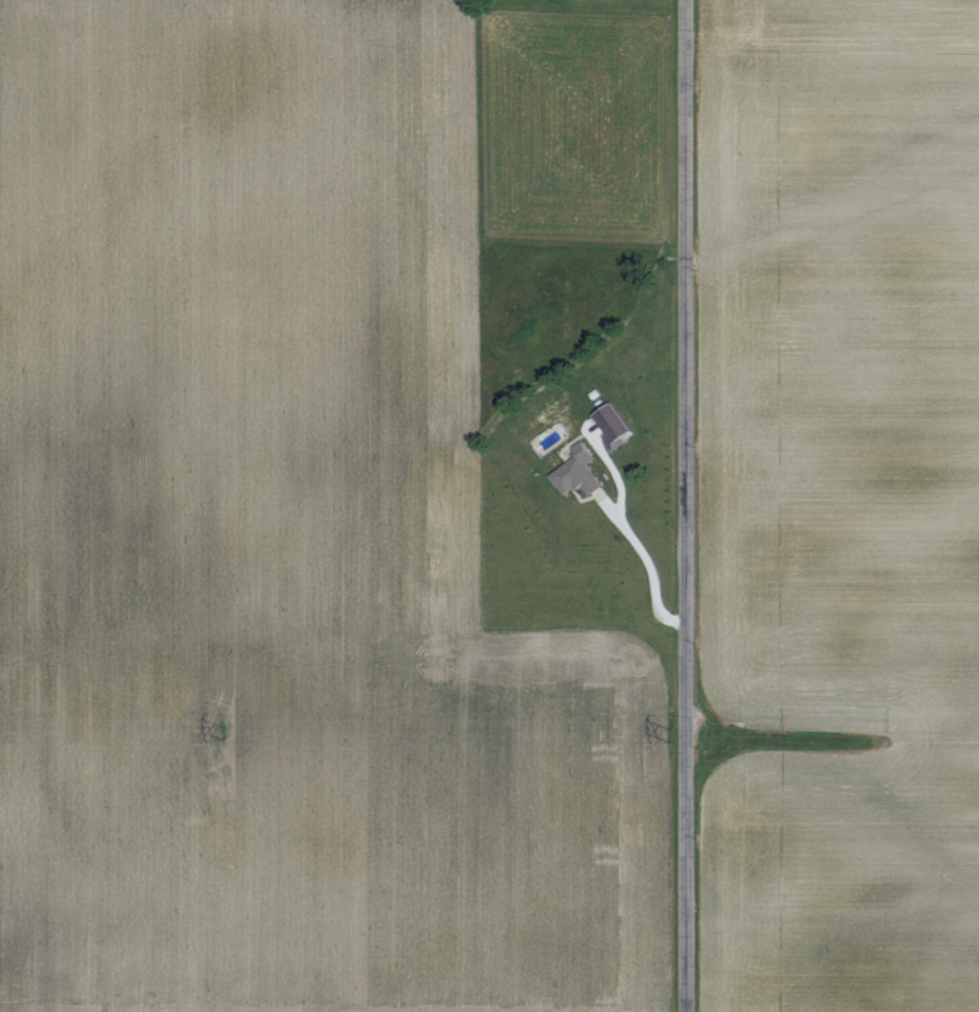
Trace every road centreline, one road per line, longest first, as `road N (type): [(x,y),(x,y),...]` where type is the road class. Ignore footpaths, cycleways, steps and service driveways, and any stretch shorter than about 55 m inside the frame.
road 1 (residential): [(685,1011),(686,0)]

